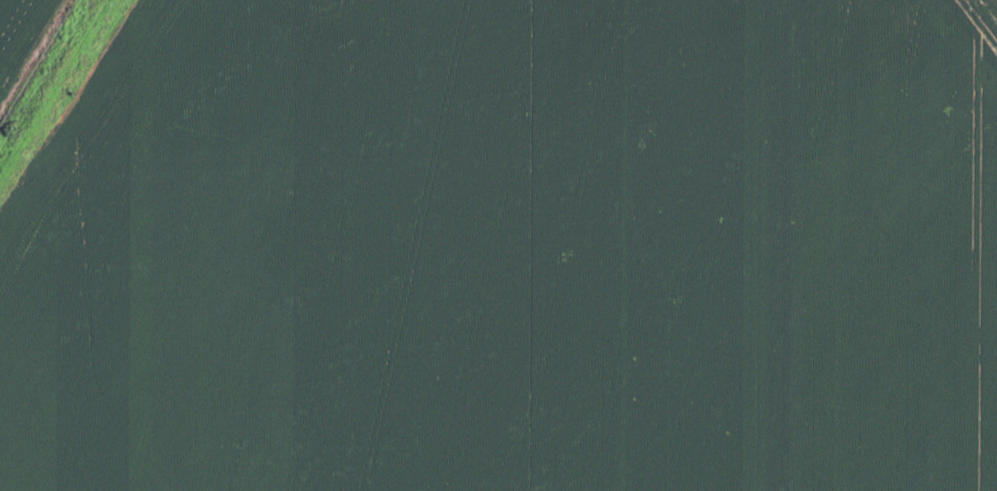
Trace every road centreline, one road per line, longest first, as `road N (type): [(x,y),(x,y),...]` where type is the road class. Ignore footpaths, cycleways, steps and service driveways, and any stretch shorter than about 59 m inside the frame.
road 1 (track): [(0,241),(30,196),(85,177),(734,166),(783,153)]
road 2 (track): [(784,490),(785,0)]
road 3 (track): [(784,371),(766,383),(402,490)]

